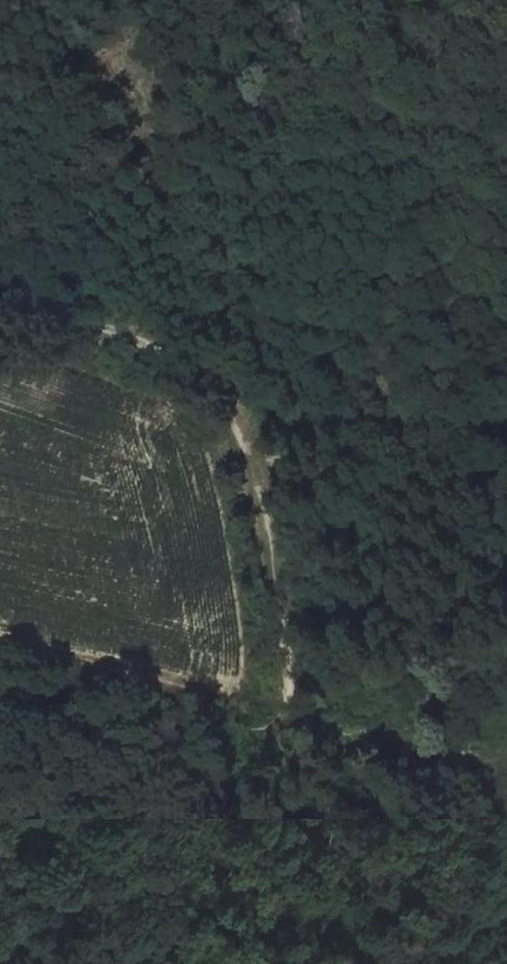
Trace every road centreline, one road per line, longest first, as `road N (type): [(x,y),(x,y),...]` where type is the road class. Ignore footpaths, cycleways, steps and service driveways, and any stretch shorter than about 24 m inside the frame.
road 1 (track): [(0,294),(169,346),(230,398),(271,534),(288,697),(282,712)]
road 2 (track): [(251,458),(506,482)]
road 3 (track): [(282,712),(321,729),(477,749)]

